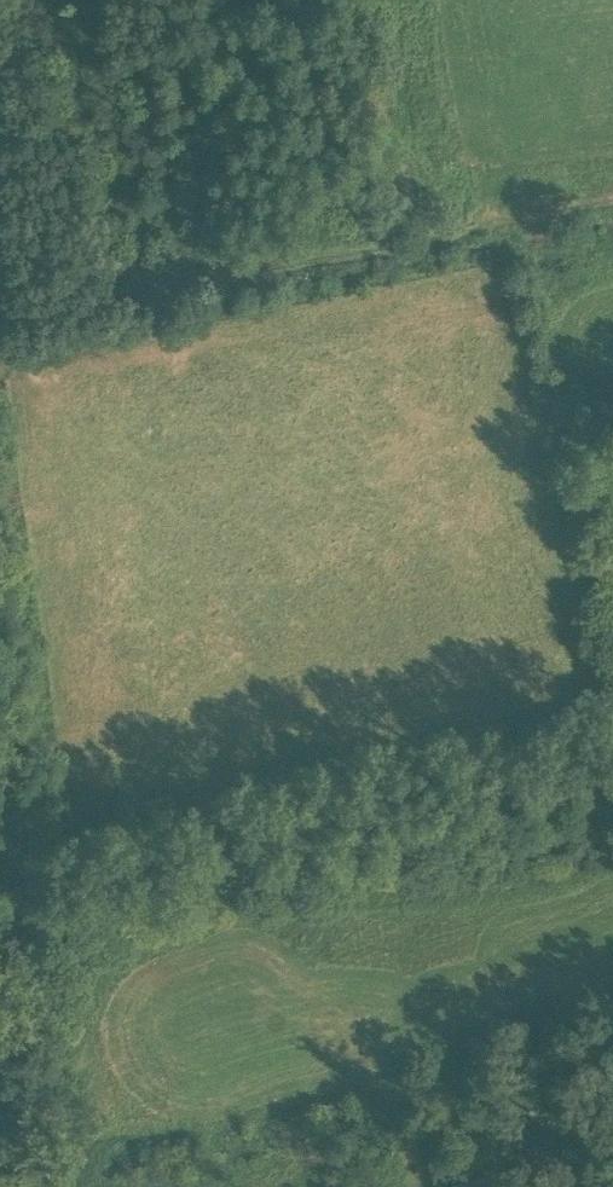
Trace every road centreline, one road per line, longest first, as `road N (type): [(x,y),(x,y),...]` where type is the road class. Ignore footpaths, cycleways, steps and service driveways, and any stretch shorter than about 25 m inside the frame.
road 1 (track): [(612,156),(490,173),(481,217),(455,236),(322,254),(41,316)]
road 2 (unclassified): [(467,1186),(612,1139)]

